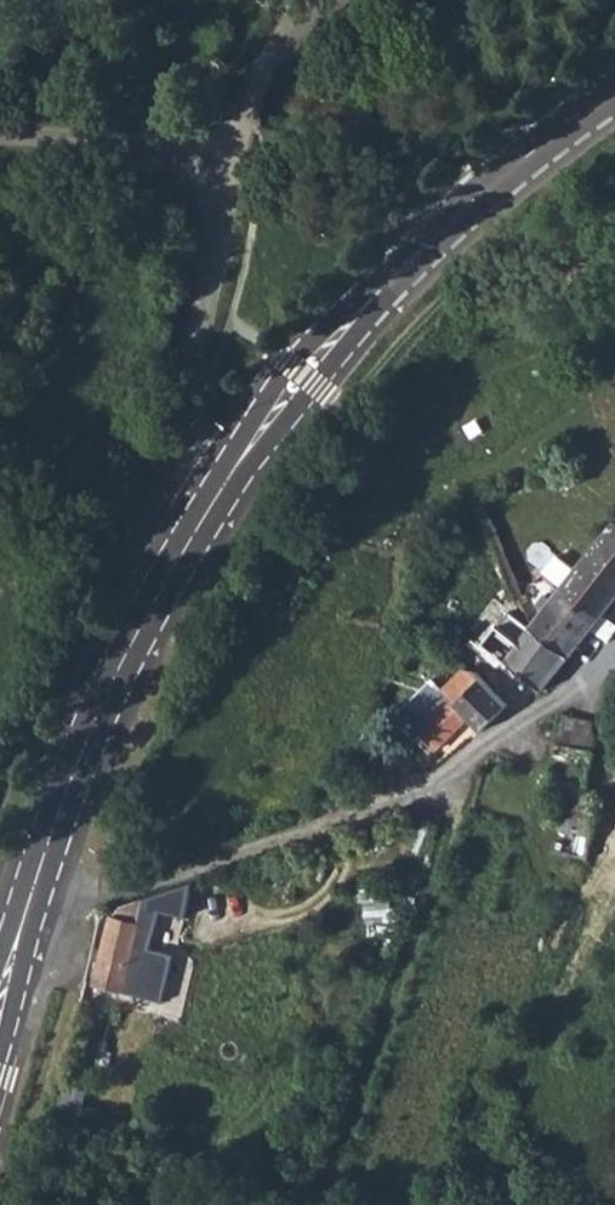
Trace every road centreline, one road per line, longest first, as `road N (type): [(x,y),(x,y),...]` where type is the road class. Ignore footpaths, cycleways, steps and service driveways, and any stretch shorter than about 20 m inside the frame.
road 1 (residential): [(38,889),(107,892),(153,880),(456,776),(614,659)]
road 2 (tertiary): [(211,502),(265,419),(385,286),(464,207),(614,95)]
road 3 (tertiary): [(38,889),(107,705),(211,502)]
road 4 (unclassified): [(226,200),(187,390),(190,457),(211,502)]
road 5 (unclassified): [(0,135),(164,147),(197,163),(226,200)]
road 6 (unclassified): [(337,0),(298,27),(262,76),(226,200)]

